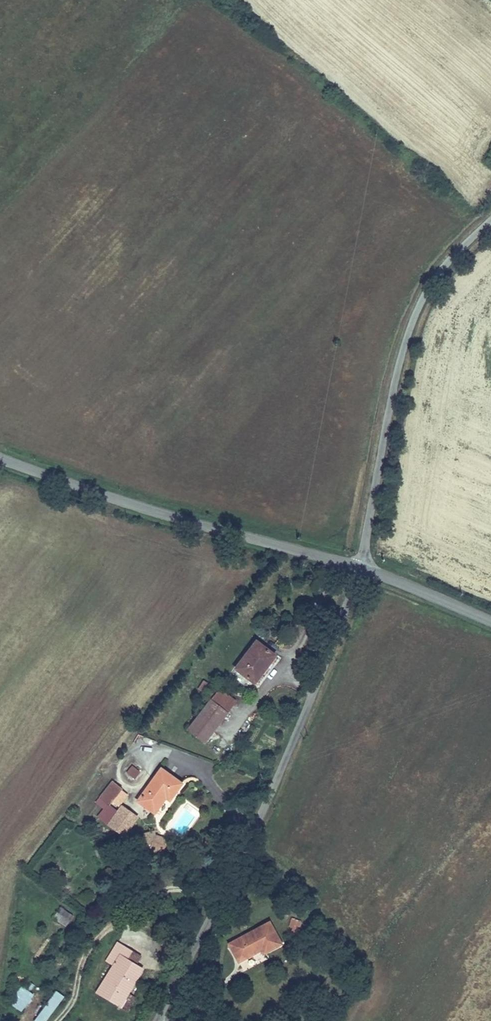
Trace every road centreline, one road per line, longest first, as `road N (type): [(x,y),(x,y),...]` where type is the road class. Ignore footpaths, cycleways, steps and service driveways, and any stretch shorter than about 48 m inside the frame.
road 1 (residential): [(154,1020),(283,760),(359,566)]
road 2 (unclassified): [(490,216),(437,270),(406,336),(359,566)]
road 3 (tertiary): [(0,456),(113,497),(359,566)]
road 4 (tertiary): [(359,566),(490,619)]

